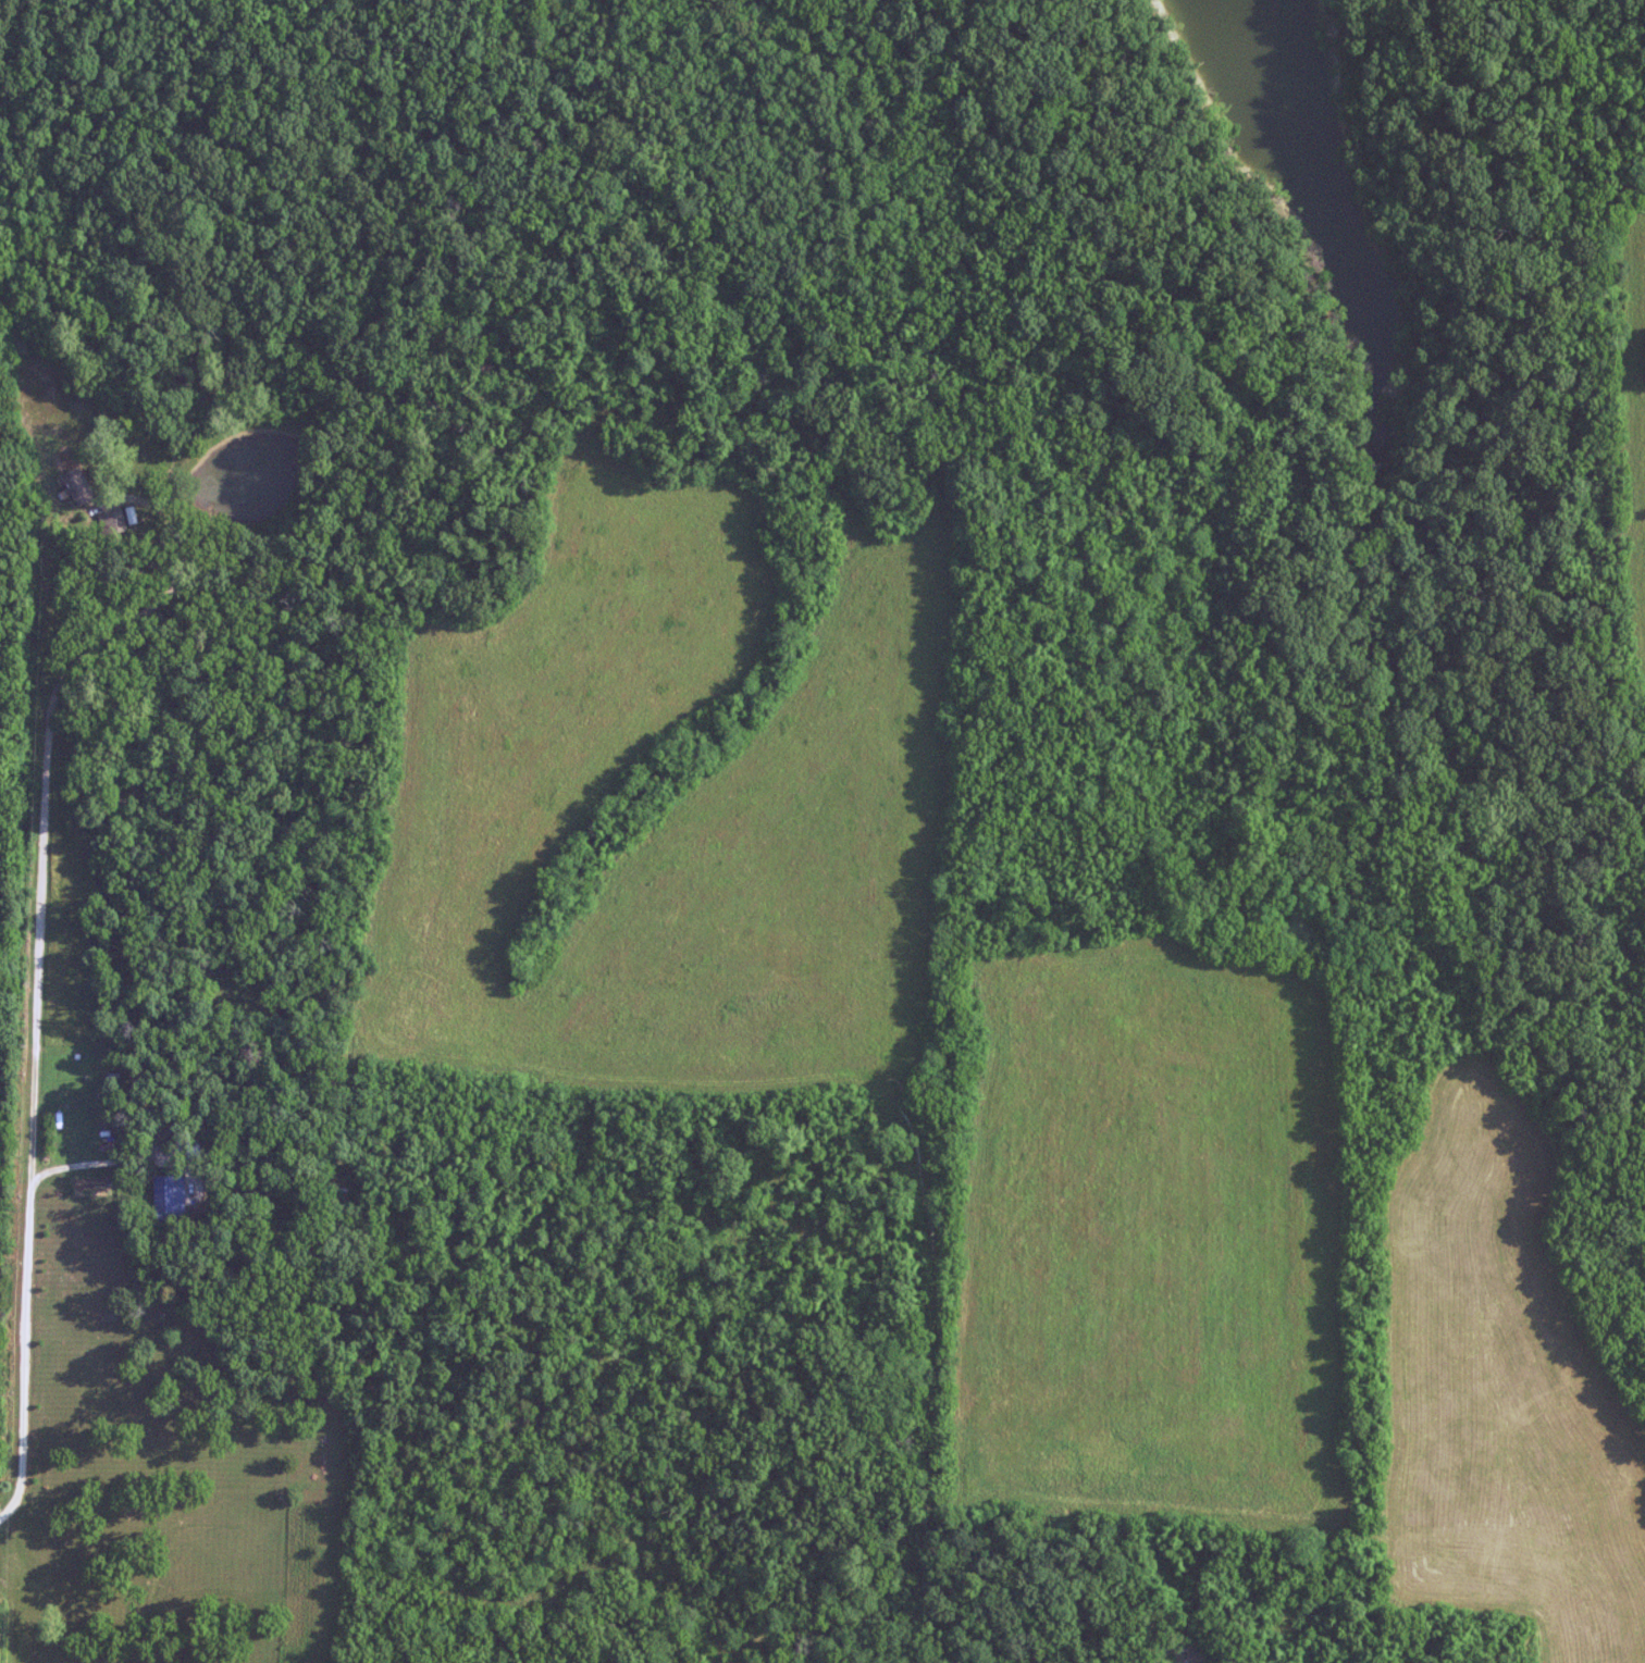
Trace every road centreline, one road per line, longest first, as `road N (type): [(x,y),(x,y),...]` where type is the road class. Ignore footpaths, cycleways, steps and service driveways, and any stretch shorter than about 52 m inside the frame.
road 1 (residential): [(0,1515),(22,1479),(65,522),(138,496)]

